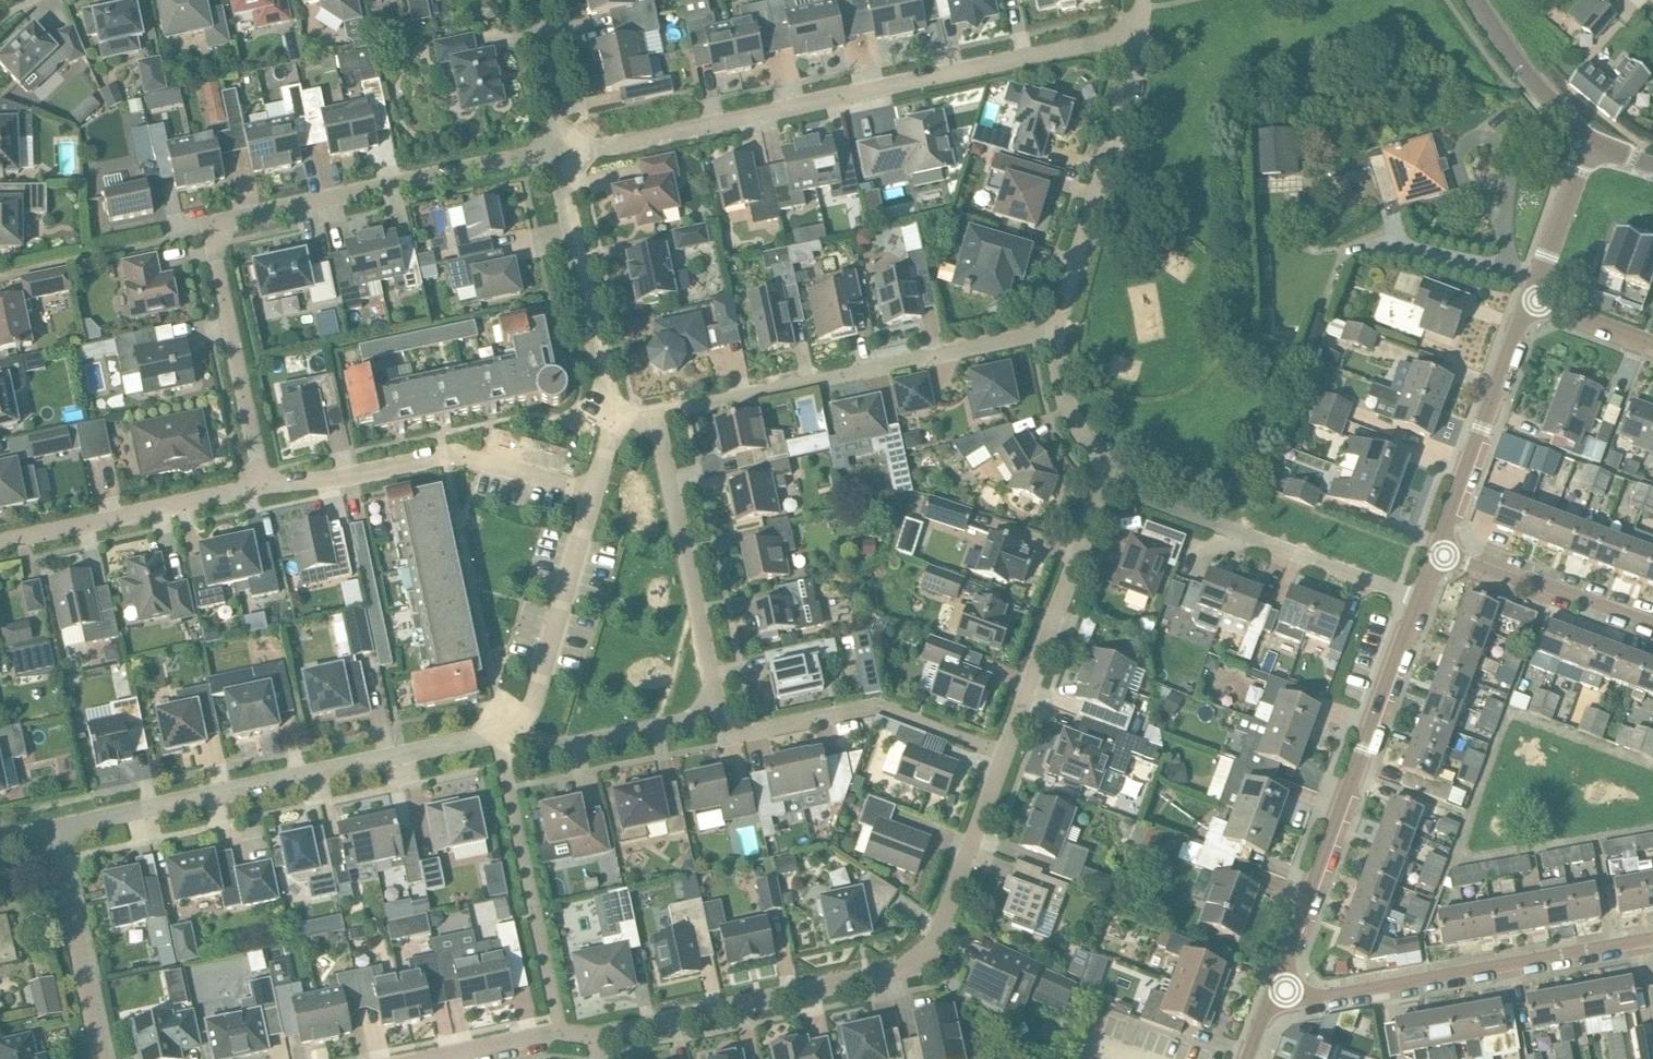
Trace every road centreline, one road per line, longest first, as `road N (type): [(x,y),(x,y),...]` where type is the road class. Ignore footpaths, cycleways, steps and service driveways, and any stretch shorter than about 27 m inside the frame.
road 1 (residential): [(590,1038),(897,971),(922,955),(1107,482)]
road 2 (residential): [(266,485),(215,262),(222,227),(561,153)]
road 3 (residential): [(561,153),(1138,33)]
road 4 (residential): [(51,829),(504,733)]
road 5 (residential): [(1274,986),(1421,600)]
road 6 (residential): [(650,415),(1053,332)]
road 7 (residential): [(1274,986),(1310,999),(1652,938)]
road 8 (residential): [(266,485),(421,451),(592,494)]
road 9 (residential): [(1053,332),(1134,74),(1138,33)]
road 10 (residential): [(714,711),(650,415)]
road 11 (residential): [(0,541),(266,485)]
road 12 (residential): [(1438,554),(1529,299)]
road 13 (residential): [(613,407),(561,153)]
road 14 (residential): [(504,733),(541,683),(592,494)]
road 15 (residential): [(100,1058),(51,829)]
road 16 (residential): [(1652,625),(1438,554)]
road 17 (residential): [(1421,600),(1212,521)]
road 18 (residential): [(504,733),(568,742),(714,711)]
road 19 (tertiary): [(1594,138),(1541,92),(1476,0)]
road 20 (residential): [(876,708),(742,738),(714,711)]
road 21 (residential): [(1529,299),(1594,138)]
road 22 (residential): [(424,1058),(558,1029),(590,1038)]
road 23 (residential): [(1107,482),(1072,422),(1053,332)]
road 24 (residential): [(561,153),(531,0)]
road 25 (residential): [(1652,345),(1529,299)]

